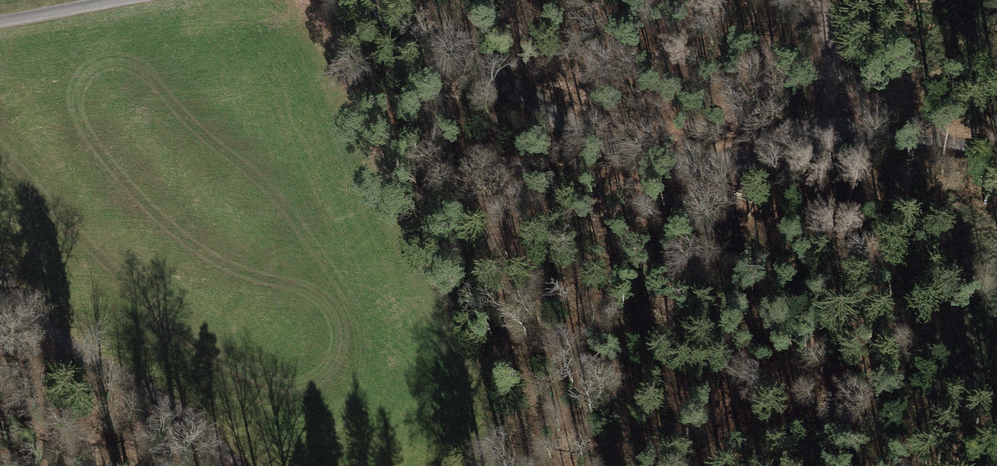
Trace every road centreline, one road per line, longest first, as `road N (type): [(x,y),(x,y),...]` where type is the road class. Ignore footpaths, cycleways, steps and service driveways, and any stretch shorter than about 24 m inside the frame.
road 1 (track): [(996,150),(867,135),(746,161),(647,150),(565,122),(354,0)]
road 2 (track): [(0,288),(248,465)]
road 3 (track): [(817,142),(834,20),(825,0)]
road 4 (track): [(142,0),(0,26)]

